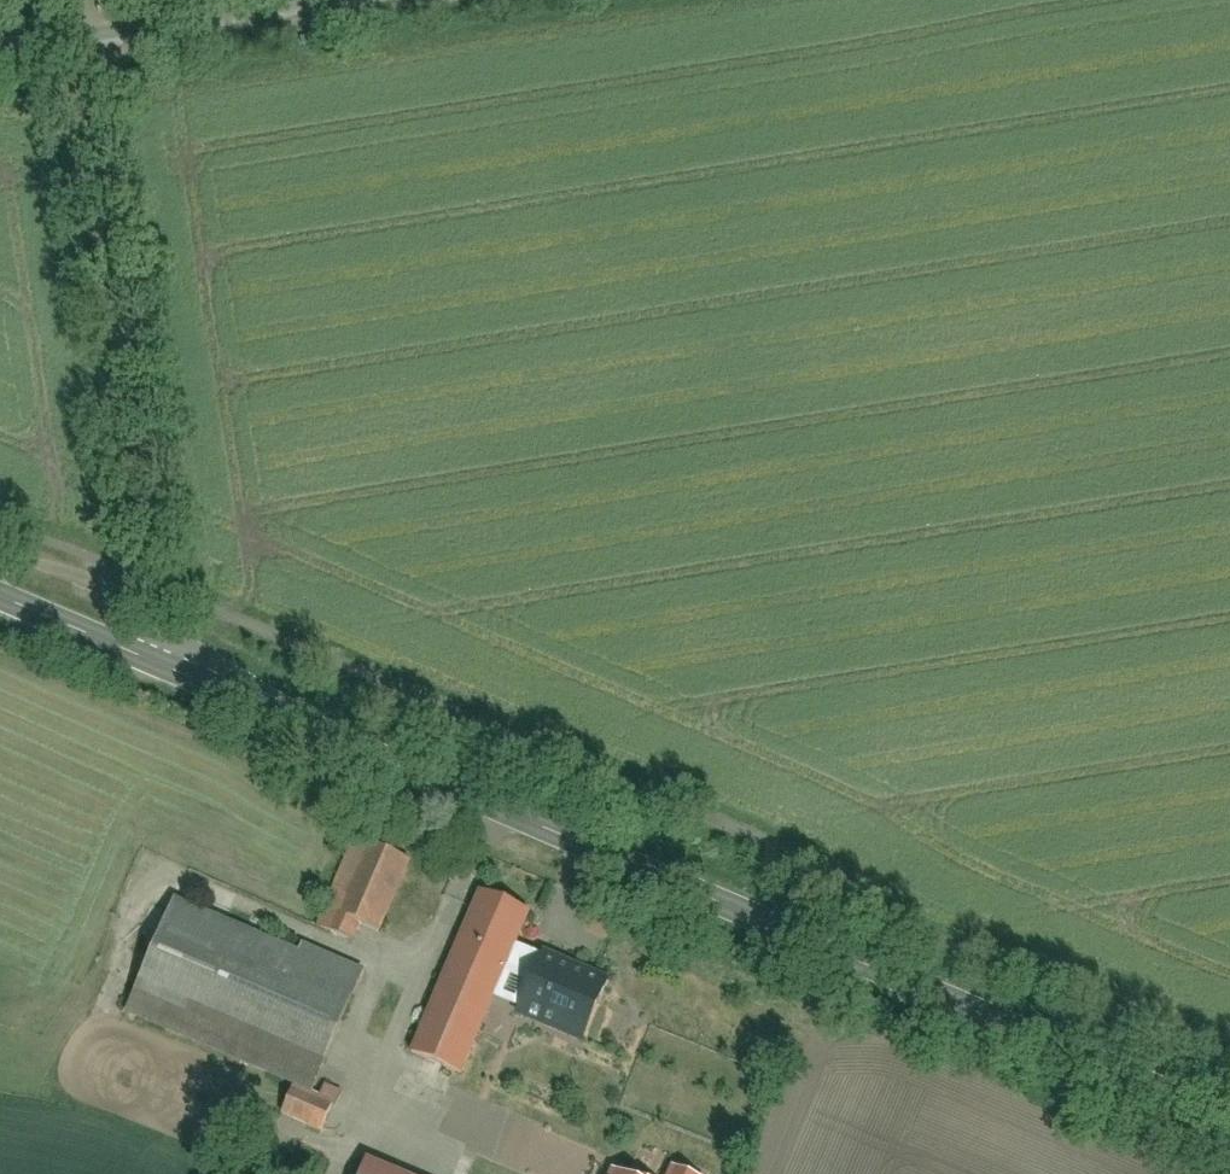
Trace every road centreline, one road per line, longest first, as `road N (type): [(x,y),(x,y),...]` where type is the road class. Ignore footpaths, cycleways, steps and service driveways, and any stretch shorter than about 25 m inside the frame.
road 1 (secondary): [(1229,1112),(0,599)]
road 2 (unclassified): [(0,54),(333,0)]

